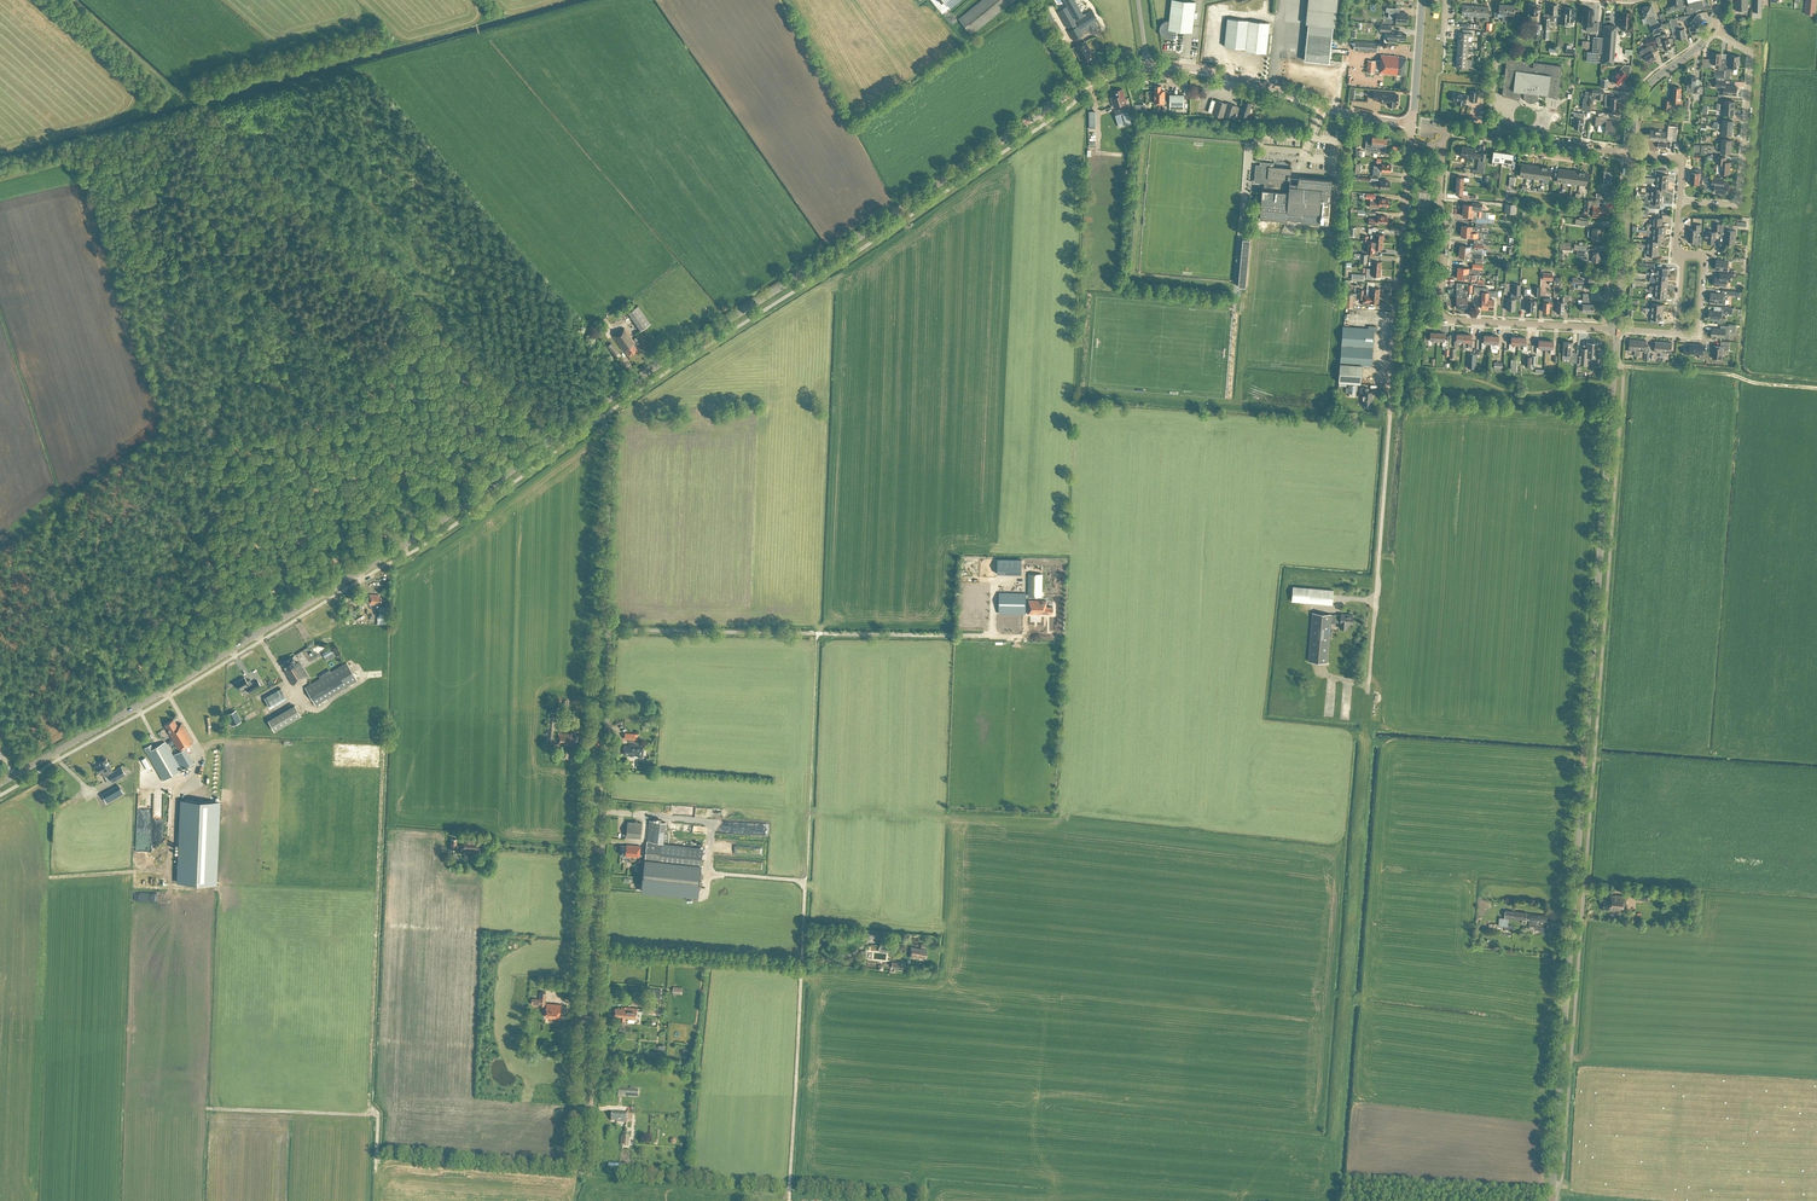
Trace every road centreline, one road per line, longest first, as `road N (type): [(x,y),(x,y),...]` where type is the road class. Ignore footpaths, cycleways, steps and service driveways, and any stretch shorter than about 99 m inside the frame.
road 1 (tertiary): [(595,409),(1102,76),(1177,67),(1355,115),(1412,121)]
road 2 (tertiary): [(1551,1200),(1617,329)]
road 3 (tertiary): [(0,782),(402,547),(595,409)]
road 4 (unclassified): [(1368,689),(1410,143)]
road 5 (unclassified): [(970,636),(607,630)]
road 6 (track): [(249,312),(199,493),(204,545),(246,640)]
road 7 (residential): [(1603,328),(1442,316),(1440,142)]
road 8 (track): [(805,882),(789,1200)]
road 9 (track): [(604,811),(711,822),(708,874),(805,882)]
road 10 (residential): [(1679,200),(1733,204),(1741,196),(1751,51),(1714,31)]
road 11 (track): [(817,633),(805,882)]
road 12 (track): [(1816,772),(1585,759)]
road 13 (unclassified): [(590,1175),(598,946)]
road 14 (unclassified): [(607,630),(610,441),(595,409)]
road 15 (unclassified): [(602,852),(607,630)]
road 16 (track): [(59,509),(129,711)]
road 17 (unclassified): [(808,963),(598,946)]
road 18 (track): [(411,291),(565,431)]
road 19 (track): [(1621,365),(1816,387)]
road 20 (track): [(765,1200),(746,1191),(590,1175)]
road 21 (tertiary): [(1632,153),(1643,91),(1714,31)]
road 22 (tertiary): [(1412,121),(1421,0)]

